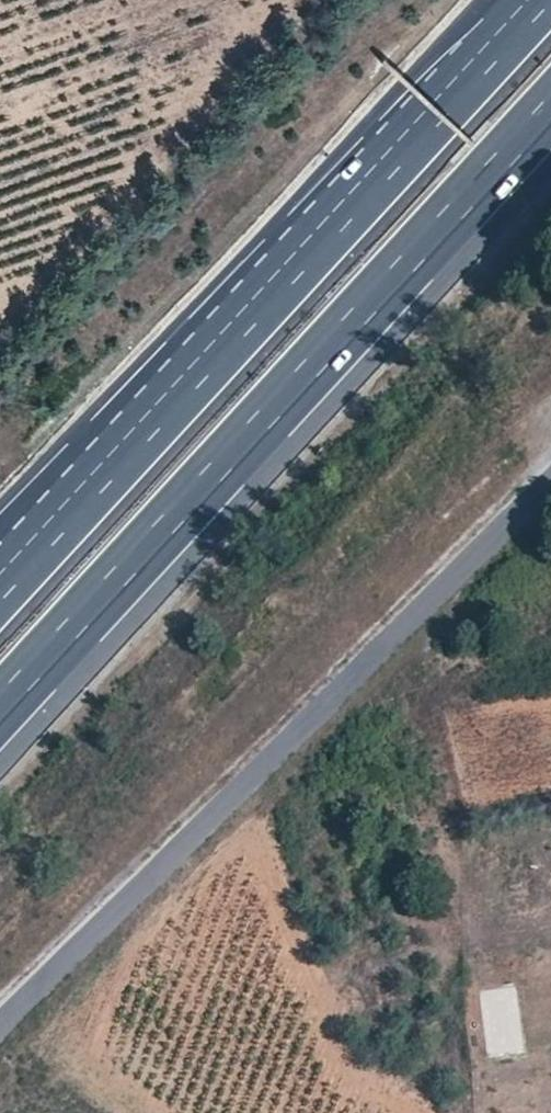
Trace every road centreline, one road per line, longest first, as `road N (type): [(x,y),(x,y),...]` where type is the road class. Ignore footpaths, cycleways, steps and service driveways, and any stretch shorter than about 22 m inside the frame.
road 1 (motorway): [(0,707),(550,106)]
road 2 (unclassified): [(0,1029),(550,477)]
road 3 (track): [(0,373),(347,0)]
road 4 (motorway): [(541,0),(238,329)]
road 5 (motorway): [(238,329),(0,589)]
road 6 (motorway): [(238,329),(0,546)]

